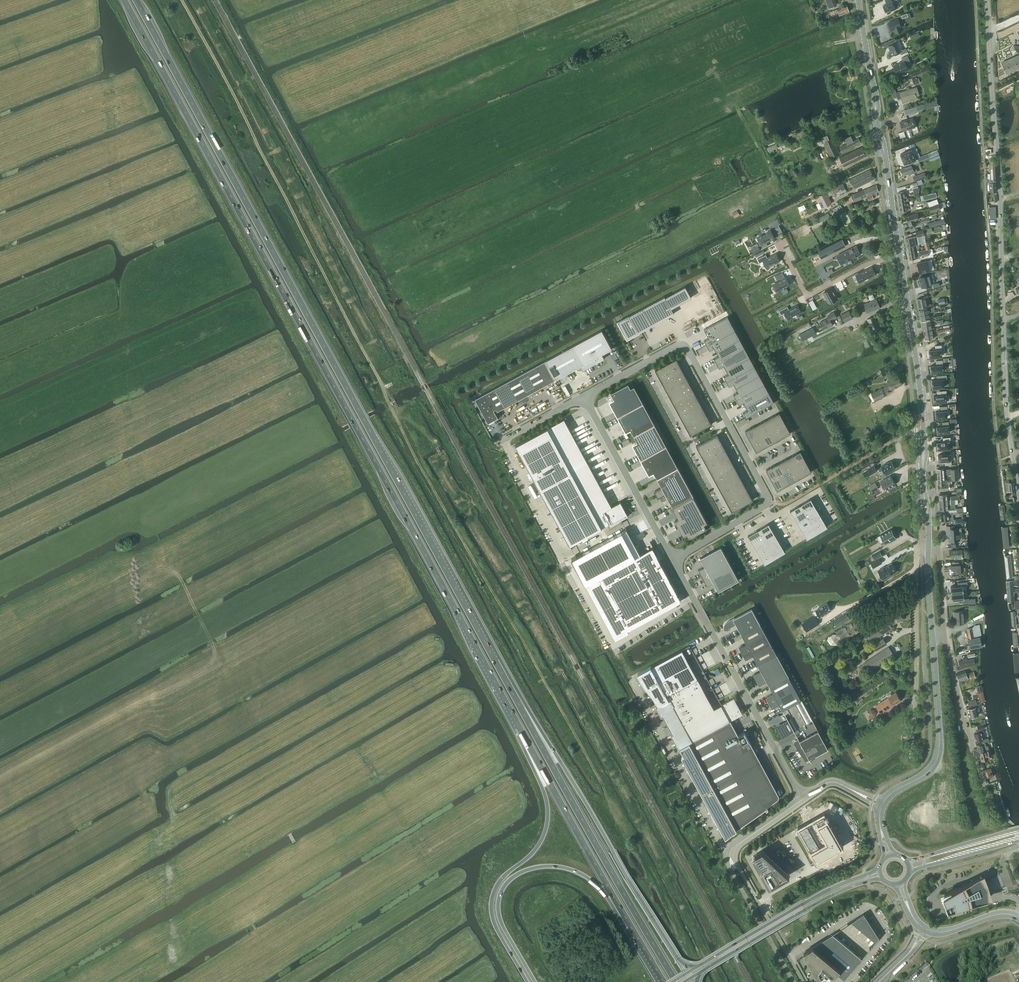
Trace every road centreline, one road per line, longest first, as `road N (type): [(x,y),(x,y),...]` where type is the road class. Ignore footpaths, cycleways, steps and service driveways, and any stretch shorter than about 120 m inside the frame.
road 1 (track): [(622,821),(396,416),(180,0)]
road 2 (trunk): [(125,0),(515,720)]
road 3 (trunk): [(495,660),(136,0)]
road 4 (tertiary): [(1018,505),(987,0)]
road 5 (unclassified): [(583,396),(682,345),(755,472),(764,506),(672,560)]
road 6 (trunk): [(692,971),(676,960),(495,660)]
road 7 (trunk): [(678,981),(495,660)]
road 8 (trunk): [(515,720),(548,814),(534,852),(496,888),(492,912),(528,981)]
road 9 (secondary): [(925,437),(884,149)]
road 10 (trunk): [(534,981),(498,913),(502,890),(526,870),(553,867),(586,877),(645,951)]
road 11 (unclassified): [(802,800),(672,560)]
road 12 (trunk): [(515,720),(645,951)]
road 13 (trunk): [(879,870),(822,893),(692,971)]
road 14 (trunk): [(696,976),(821,902),(881,877)]
road 15 (secondary): [(881,805),(938,758),(931,631)]
road 16 (unclassified): [(928,549),(916,555),(912,737)]
road 17 (unclassified): [(672,560),(583,396)]
road 18 (unclassified): [(993,805),(945,629)]
road 19 (unclassified): [(803,981),(726,853)]
road 20 (unclassified): [(726,853),(794,981)]

